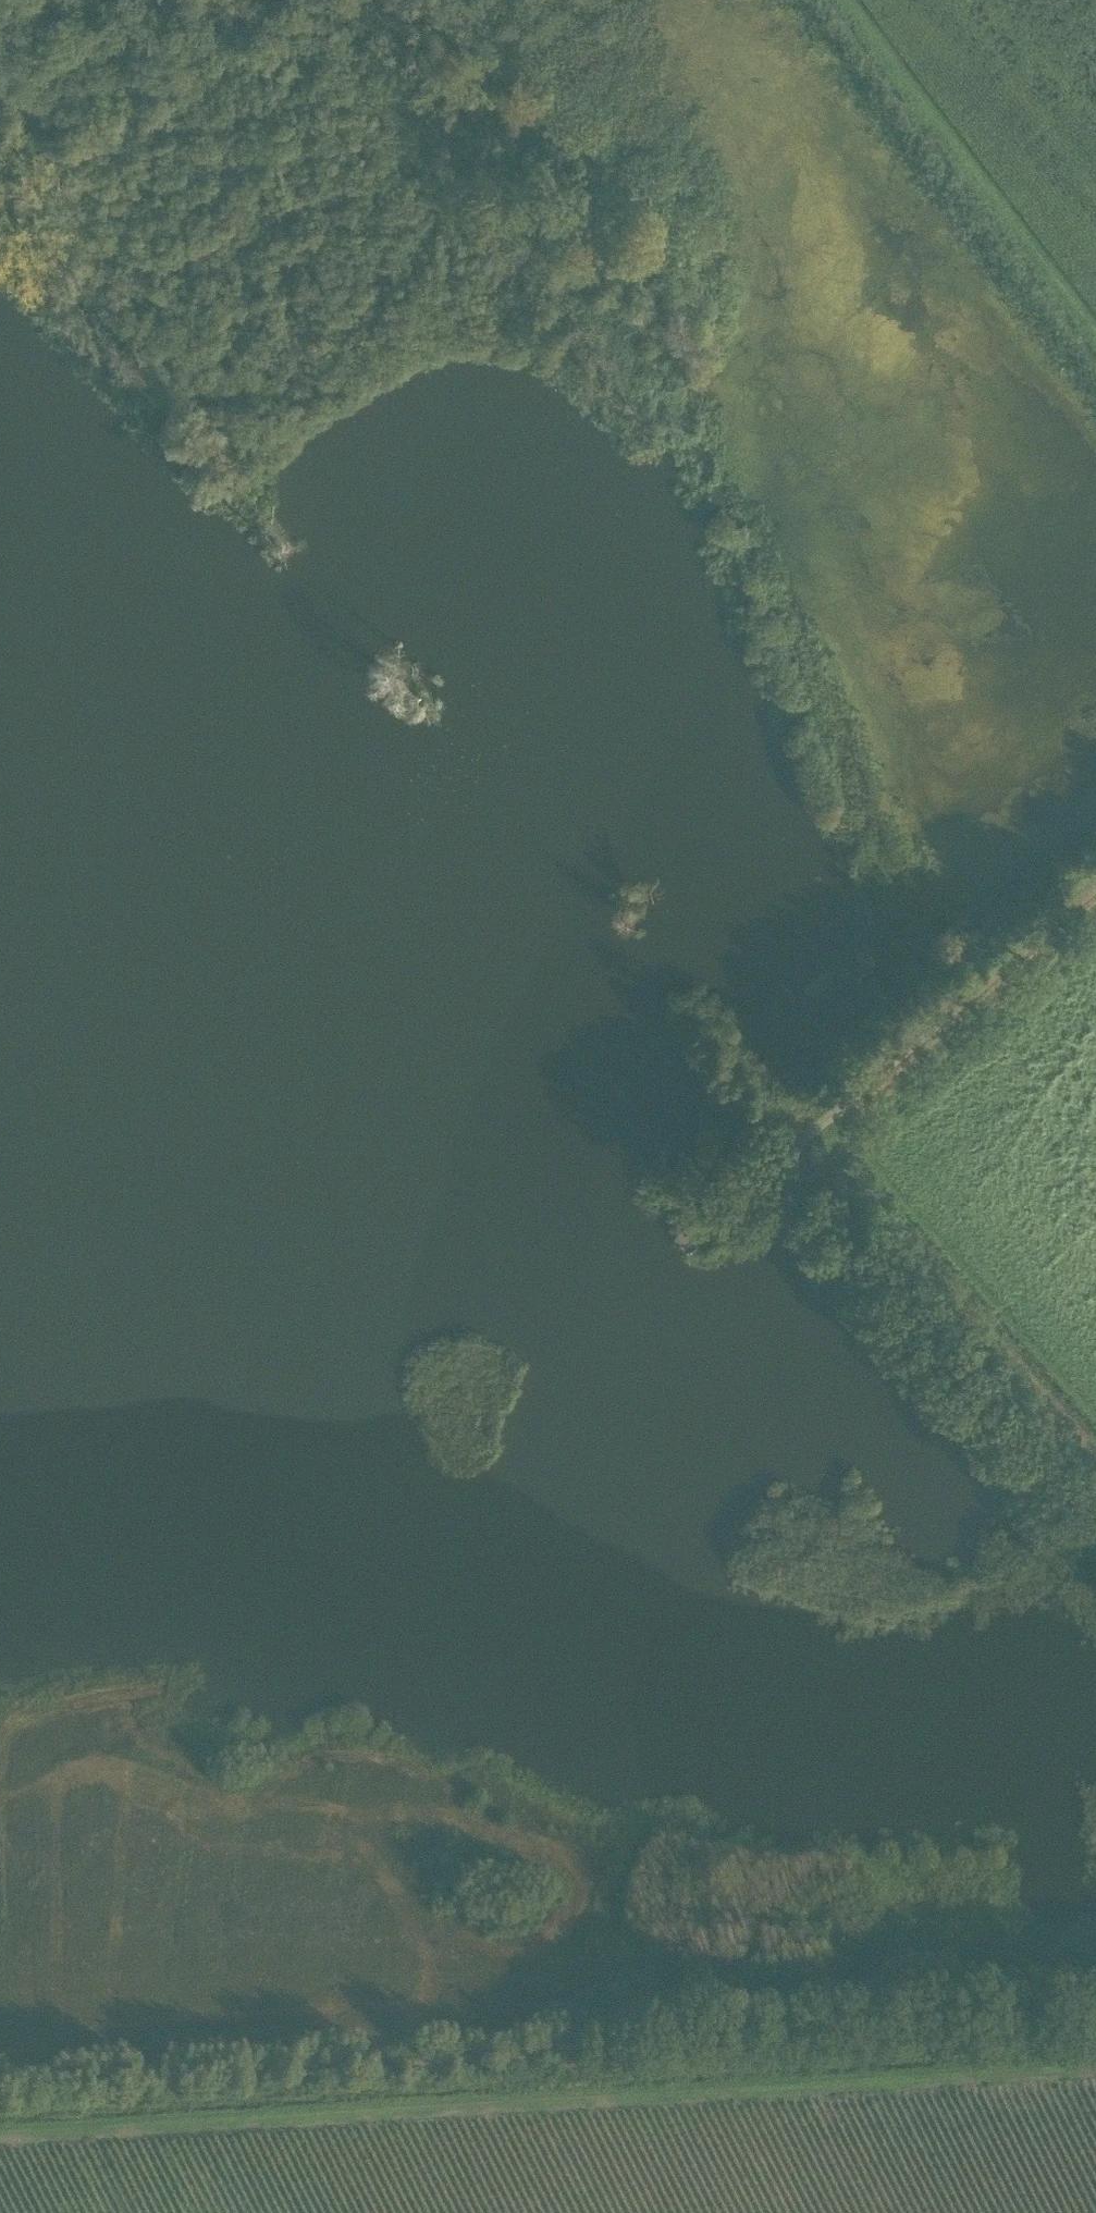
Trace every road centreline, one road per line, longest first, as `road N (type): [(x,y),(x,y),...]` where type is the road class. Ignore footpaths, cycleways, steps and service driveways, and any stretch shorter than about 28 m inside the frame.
road 1 (unclassified): [(1095,889),(811,1134)]
road 2 (track): [(811,1134),(691,1235)]

